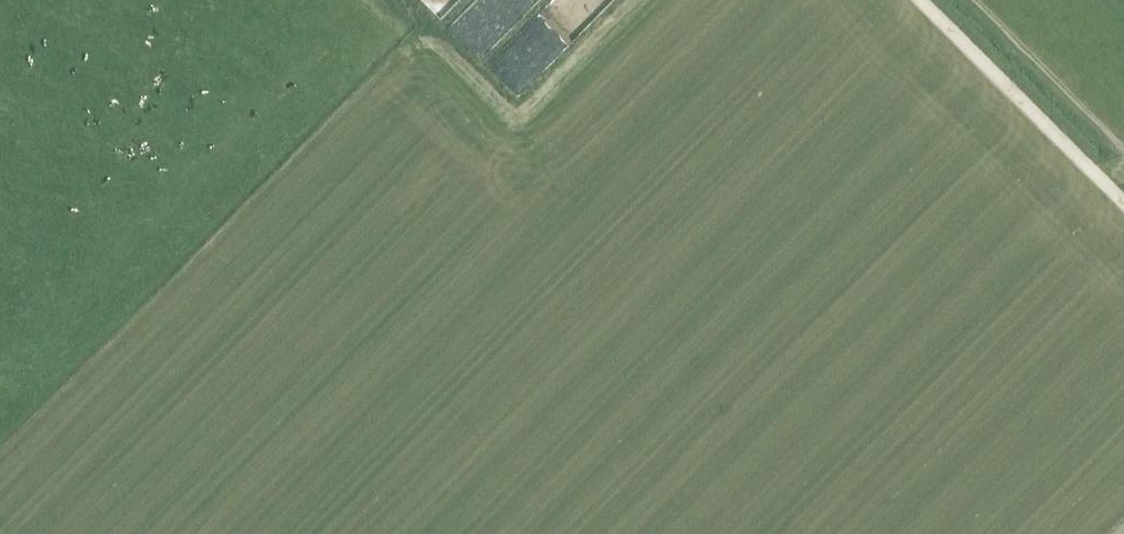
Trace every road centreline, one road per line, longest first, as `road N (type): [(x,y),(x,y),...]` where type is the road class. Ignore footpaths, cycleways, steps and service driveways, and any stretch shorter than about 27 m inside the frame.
road 1 (track): [(1123,217),(905,0)]

